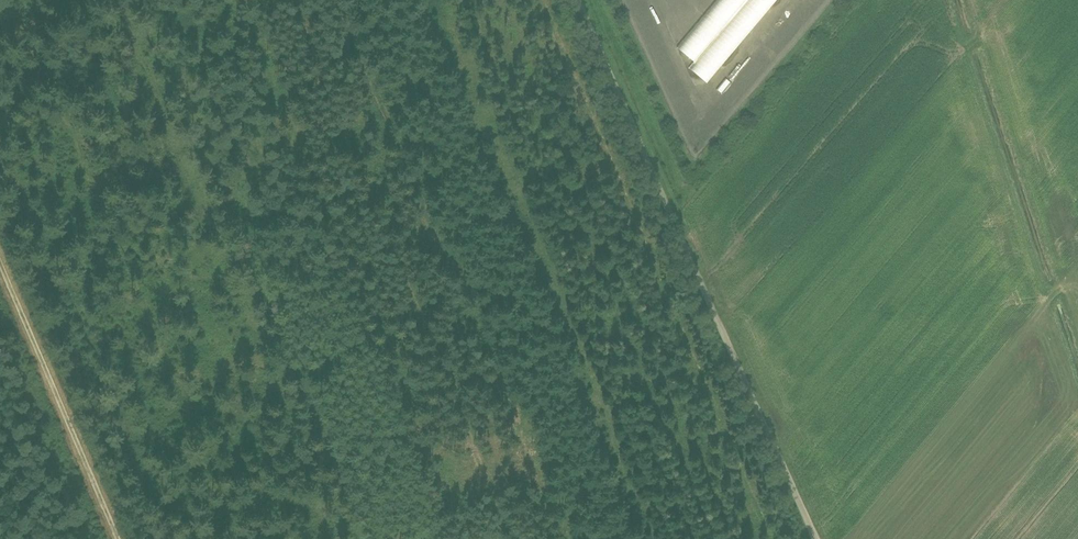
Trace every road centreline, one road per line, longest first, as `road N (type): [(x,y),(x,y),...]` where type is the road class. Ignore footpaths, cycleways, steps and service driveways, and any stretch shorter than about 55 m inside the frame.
road 1 (unclassified): [(565,0),(808,538)]
road 2 (track): [(114,538),(0,272)]

